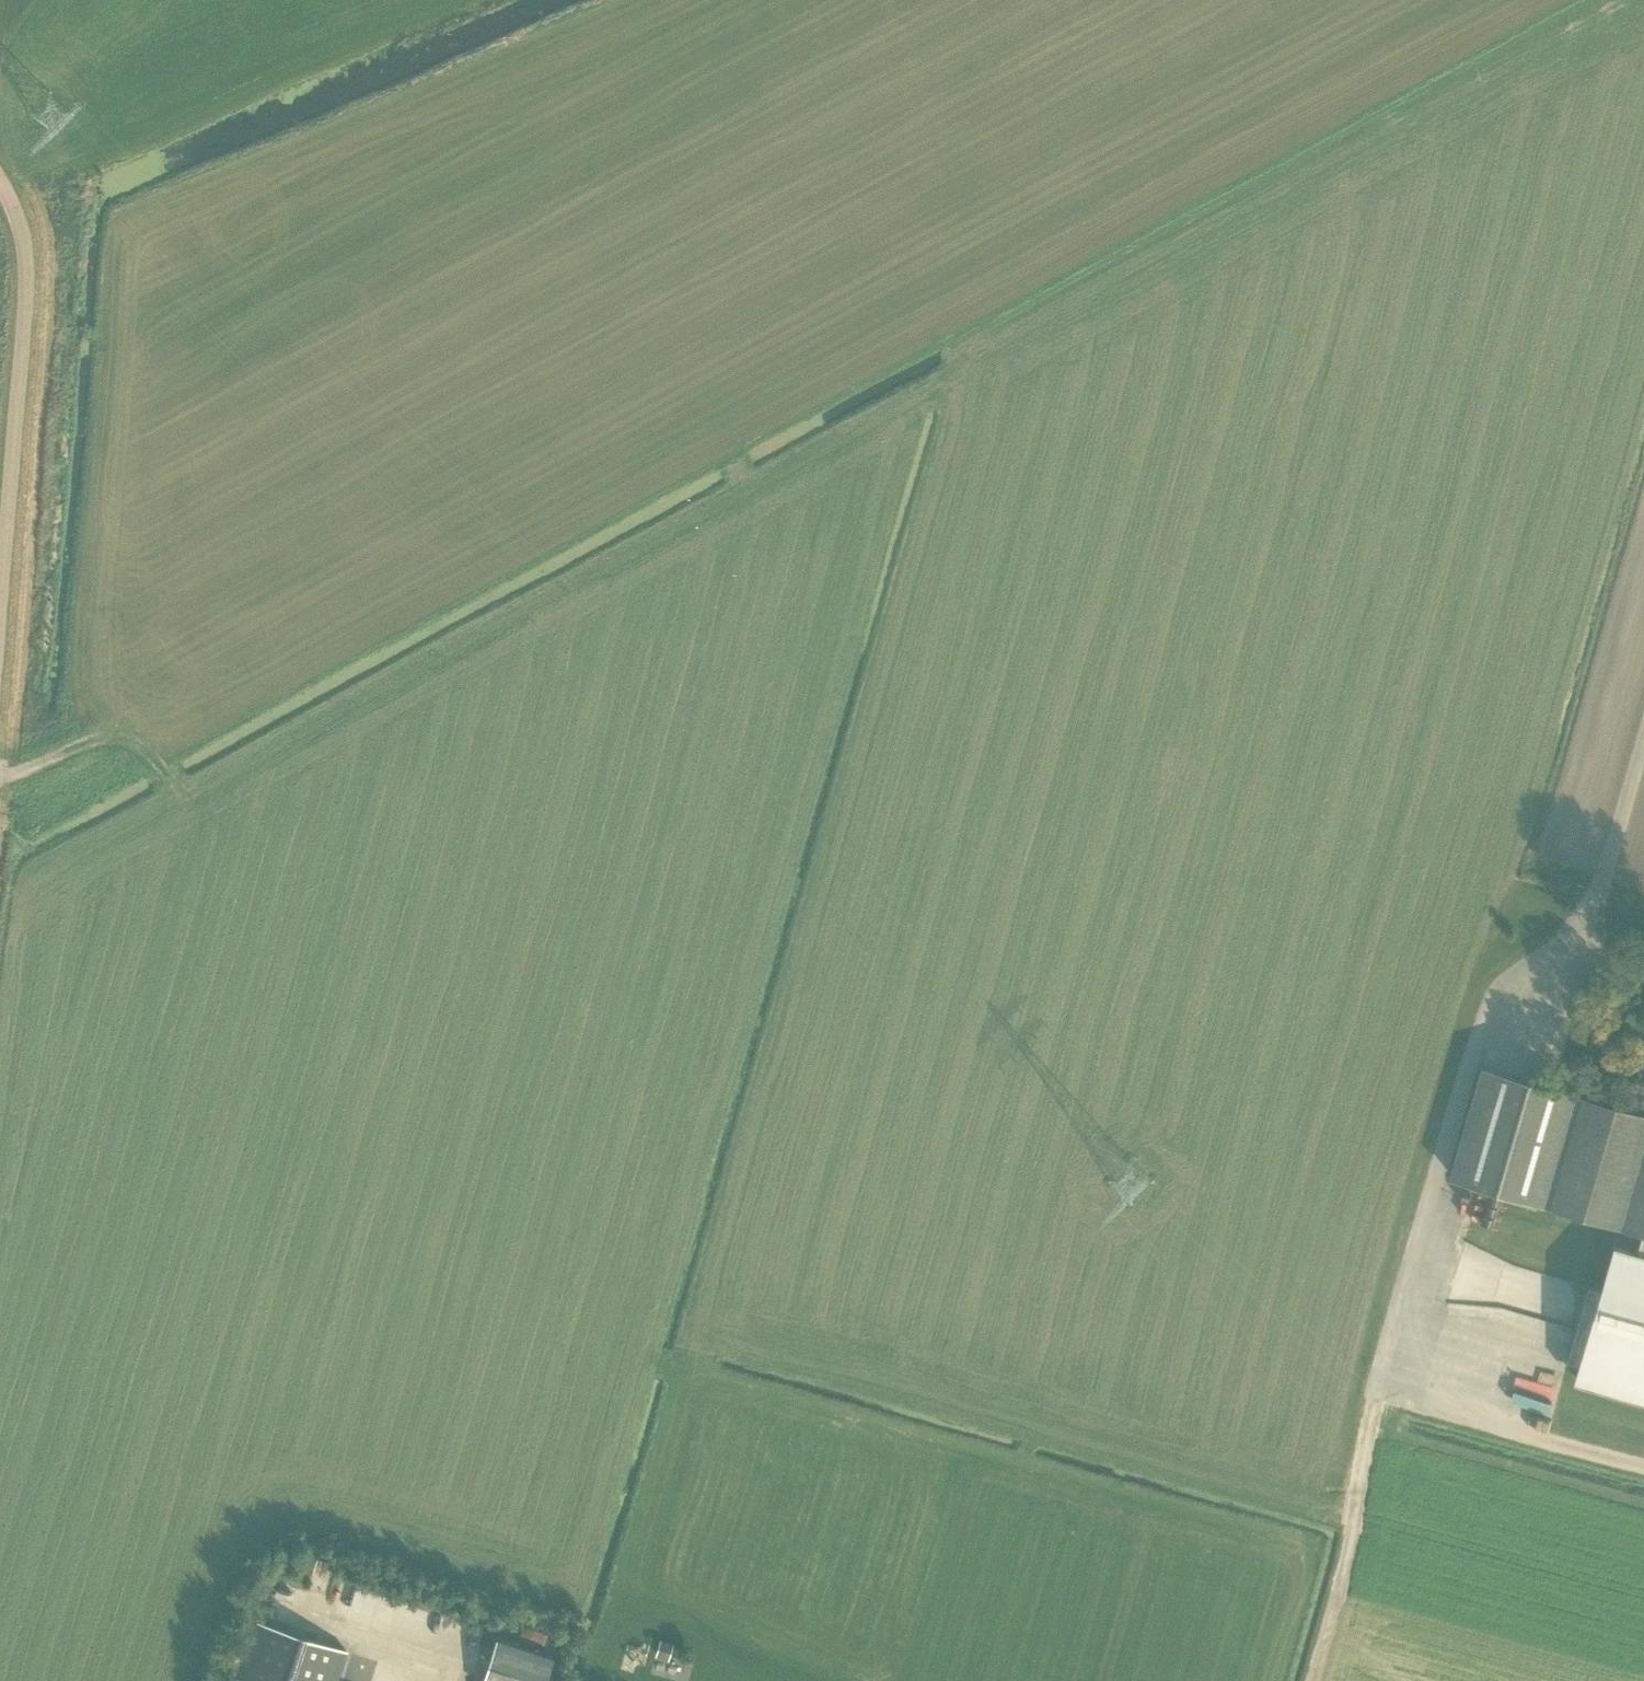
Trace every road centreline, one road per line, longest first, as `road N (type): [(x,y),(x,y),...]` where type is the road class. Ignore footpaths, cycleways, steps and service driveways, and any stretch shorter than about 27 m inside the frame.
road 1 (unclassified): [(0,600),(25,289),(23,237),(0,183)]
road 2 (unclassified): [(1599,895),(1643,735)]

